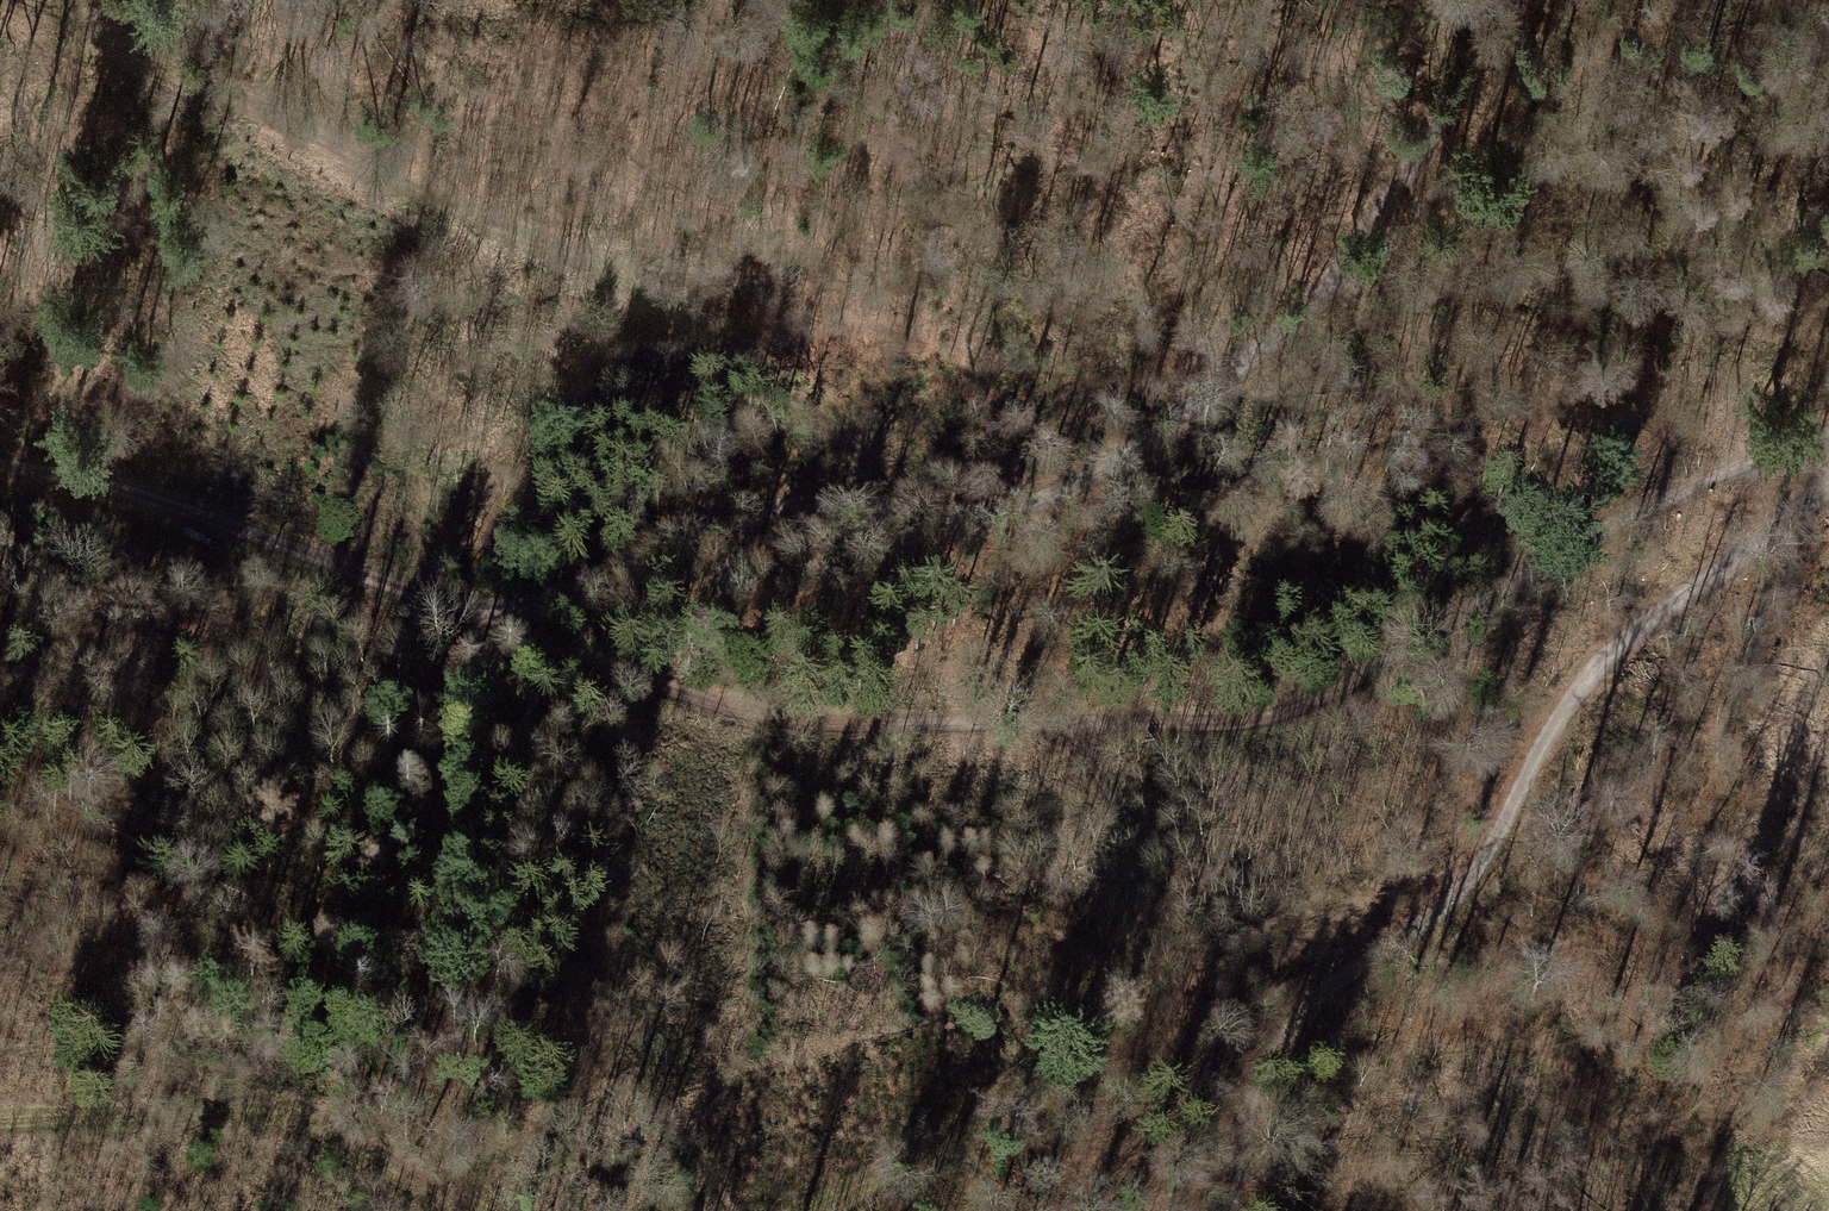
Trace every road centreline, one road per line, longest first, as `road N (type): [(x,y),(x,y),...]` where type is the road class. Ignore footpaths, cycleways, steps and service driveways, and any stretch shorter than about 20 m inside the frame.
road 1 (track): [(1828,432),(1637,513),(1351,687),(1228,721),(1048,725),(776,722),(150,495),(0,470)]
road 2 (track): [(485,621),(678,541),(805,504),(986,515),(1059,501),(1166,432),(1353,262),(1517,0)]
road 3 (track): [(865,510),(866,458),(843,425),(630,274),(504,232),(242,99),(0,0)]
road 4 (track): [(1828,488),(1599,659),(1499,838),(1461,888),(1293,1021),(1240,1104),(1228,1210)]
road 5 (track): [(1048,725),(1099,767),(1128,831),(1127,910),(1104,969),(1001,1113),(825,1210)]
road 6 (track): [(463,1210),(407,1168),(268,1108),(0,1124)]

